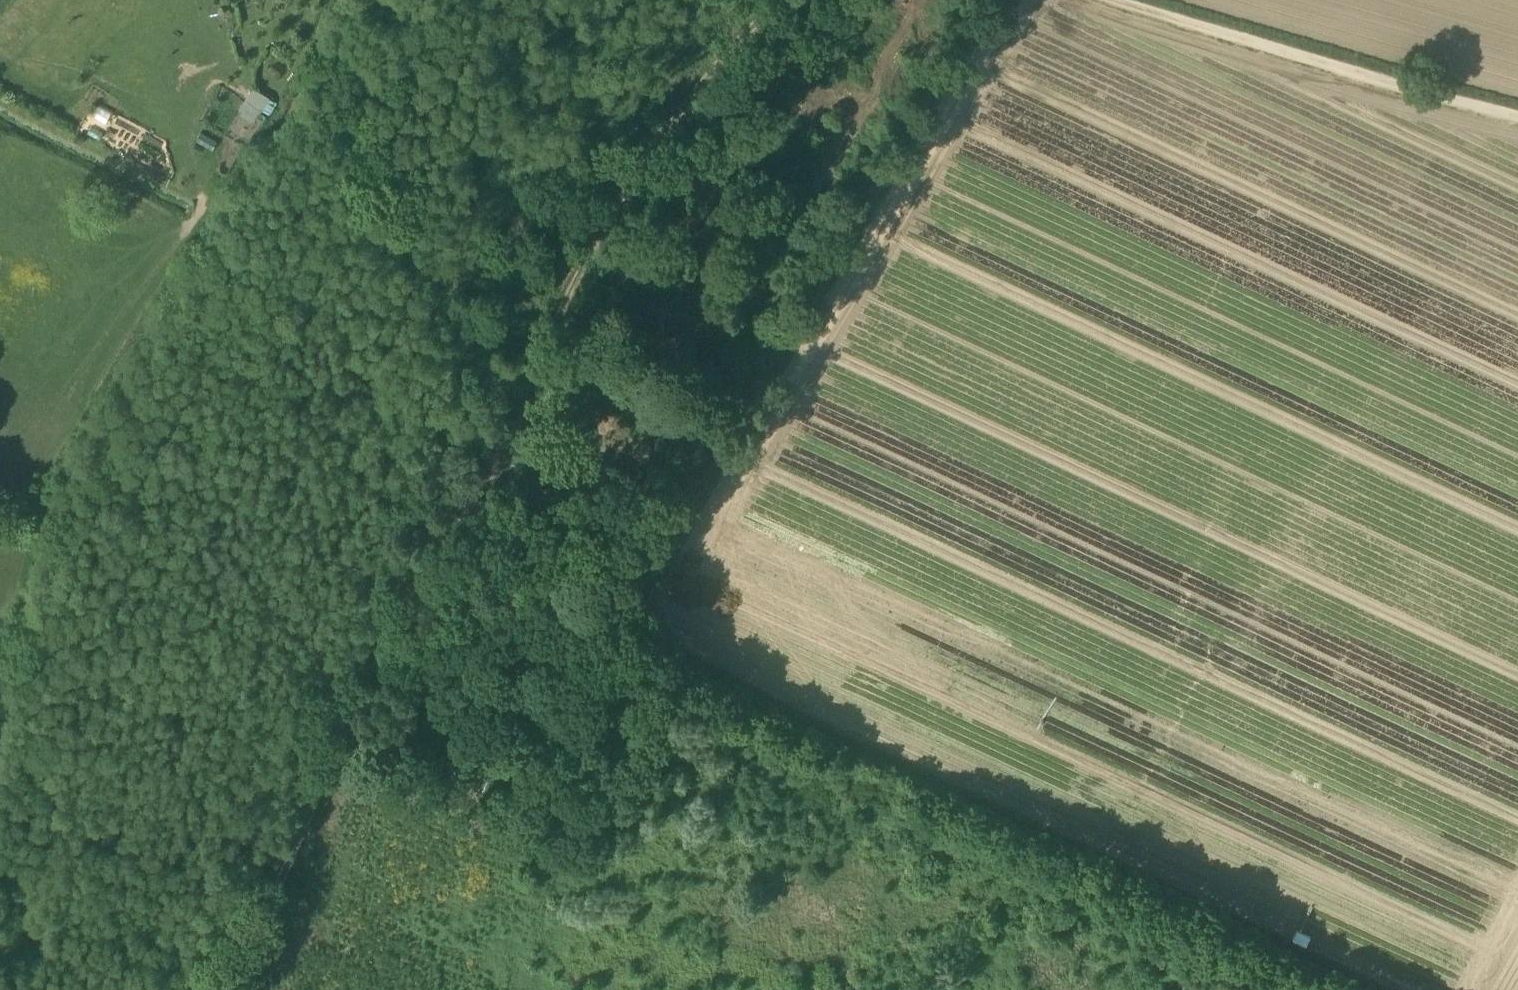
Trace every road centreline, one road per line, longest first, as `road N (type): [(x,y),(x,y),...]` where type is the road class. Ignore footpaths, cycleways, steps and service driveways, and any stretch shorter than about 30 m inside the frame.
road 1 (track): [(498,434),(382,649),(234,989)]
road 2 (track): [(782,0),(752,21),(638,170),(498,434)]
road 3 (track): [(1517,117),(1112,0)]
road 4 (track): [(676,669),(498,434)]

